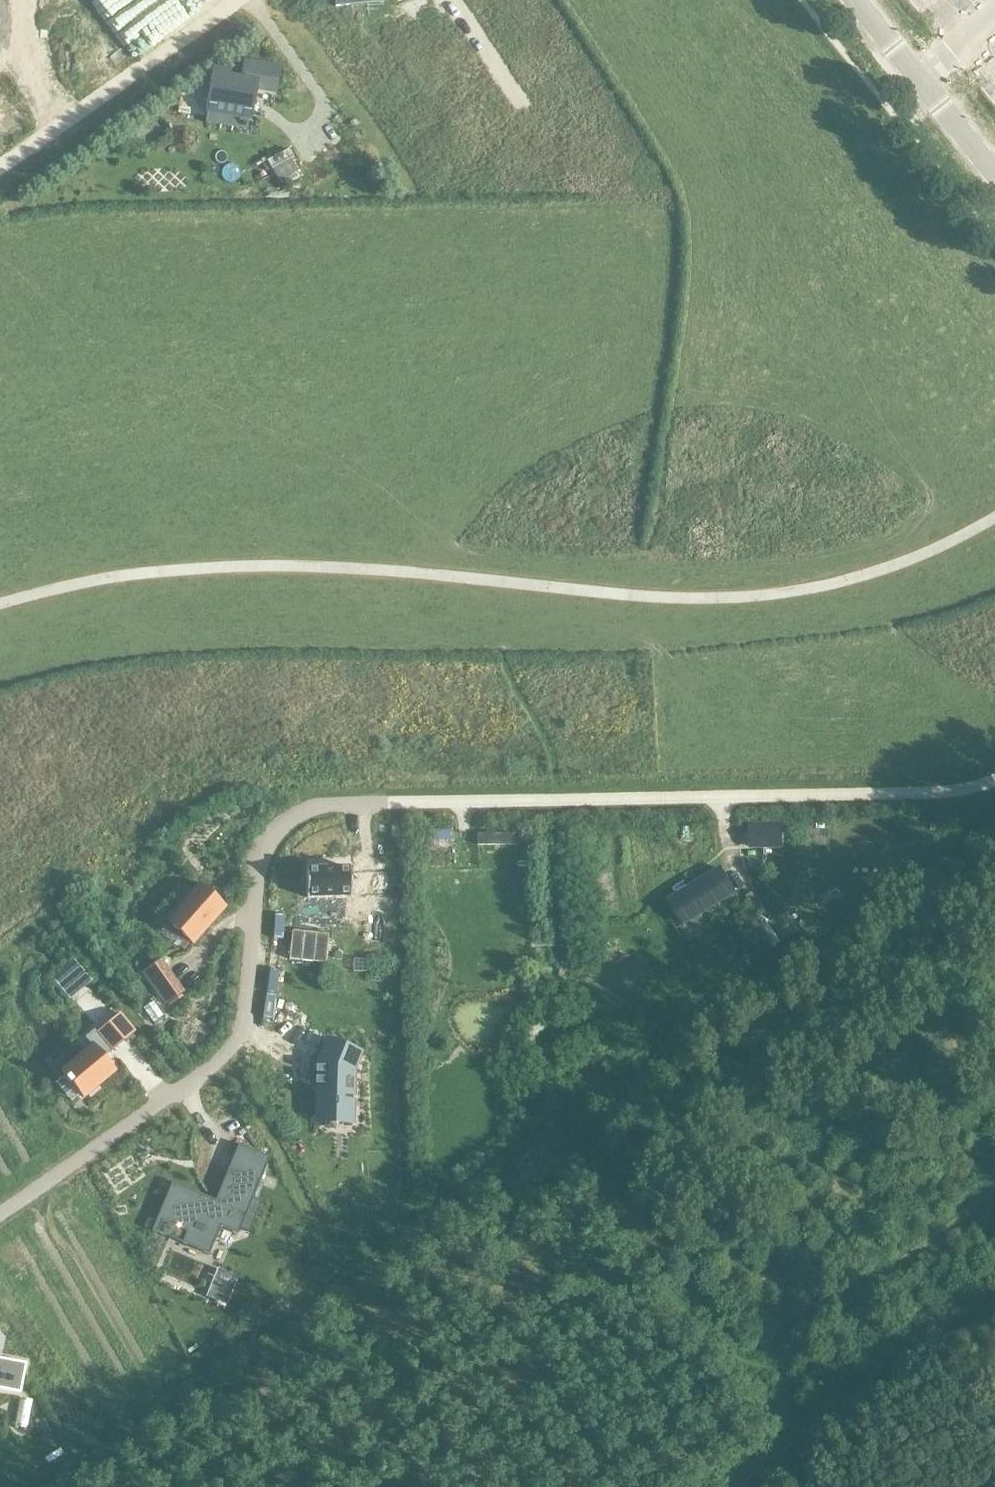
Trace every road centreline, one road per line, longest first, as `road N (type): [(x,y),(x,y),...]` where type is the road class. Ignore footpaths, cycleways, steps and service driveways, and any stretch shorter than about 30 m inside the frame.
road 1 (residential): [(994,779),(962,793),(338,803),(306,811),(283,828),(264,860),(241,1029),(215,1066),(0,1220)]
road 2 (residential): [(0,166),(236,0)]
road 3 (tertiary): [(994,180),(913,78)]

